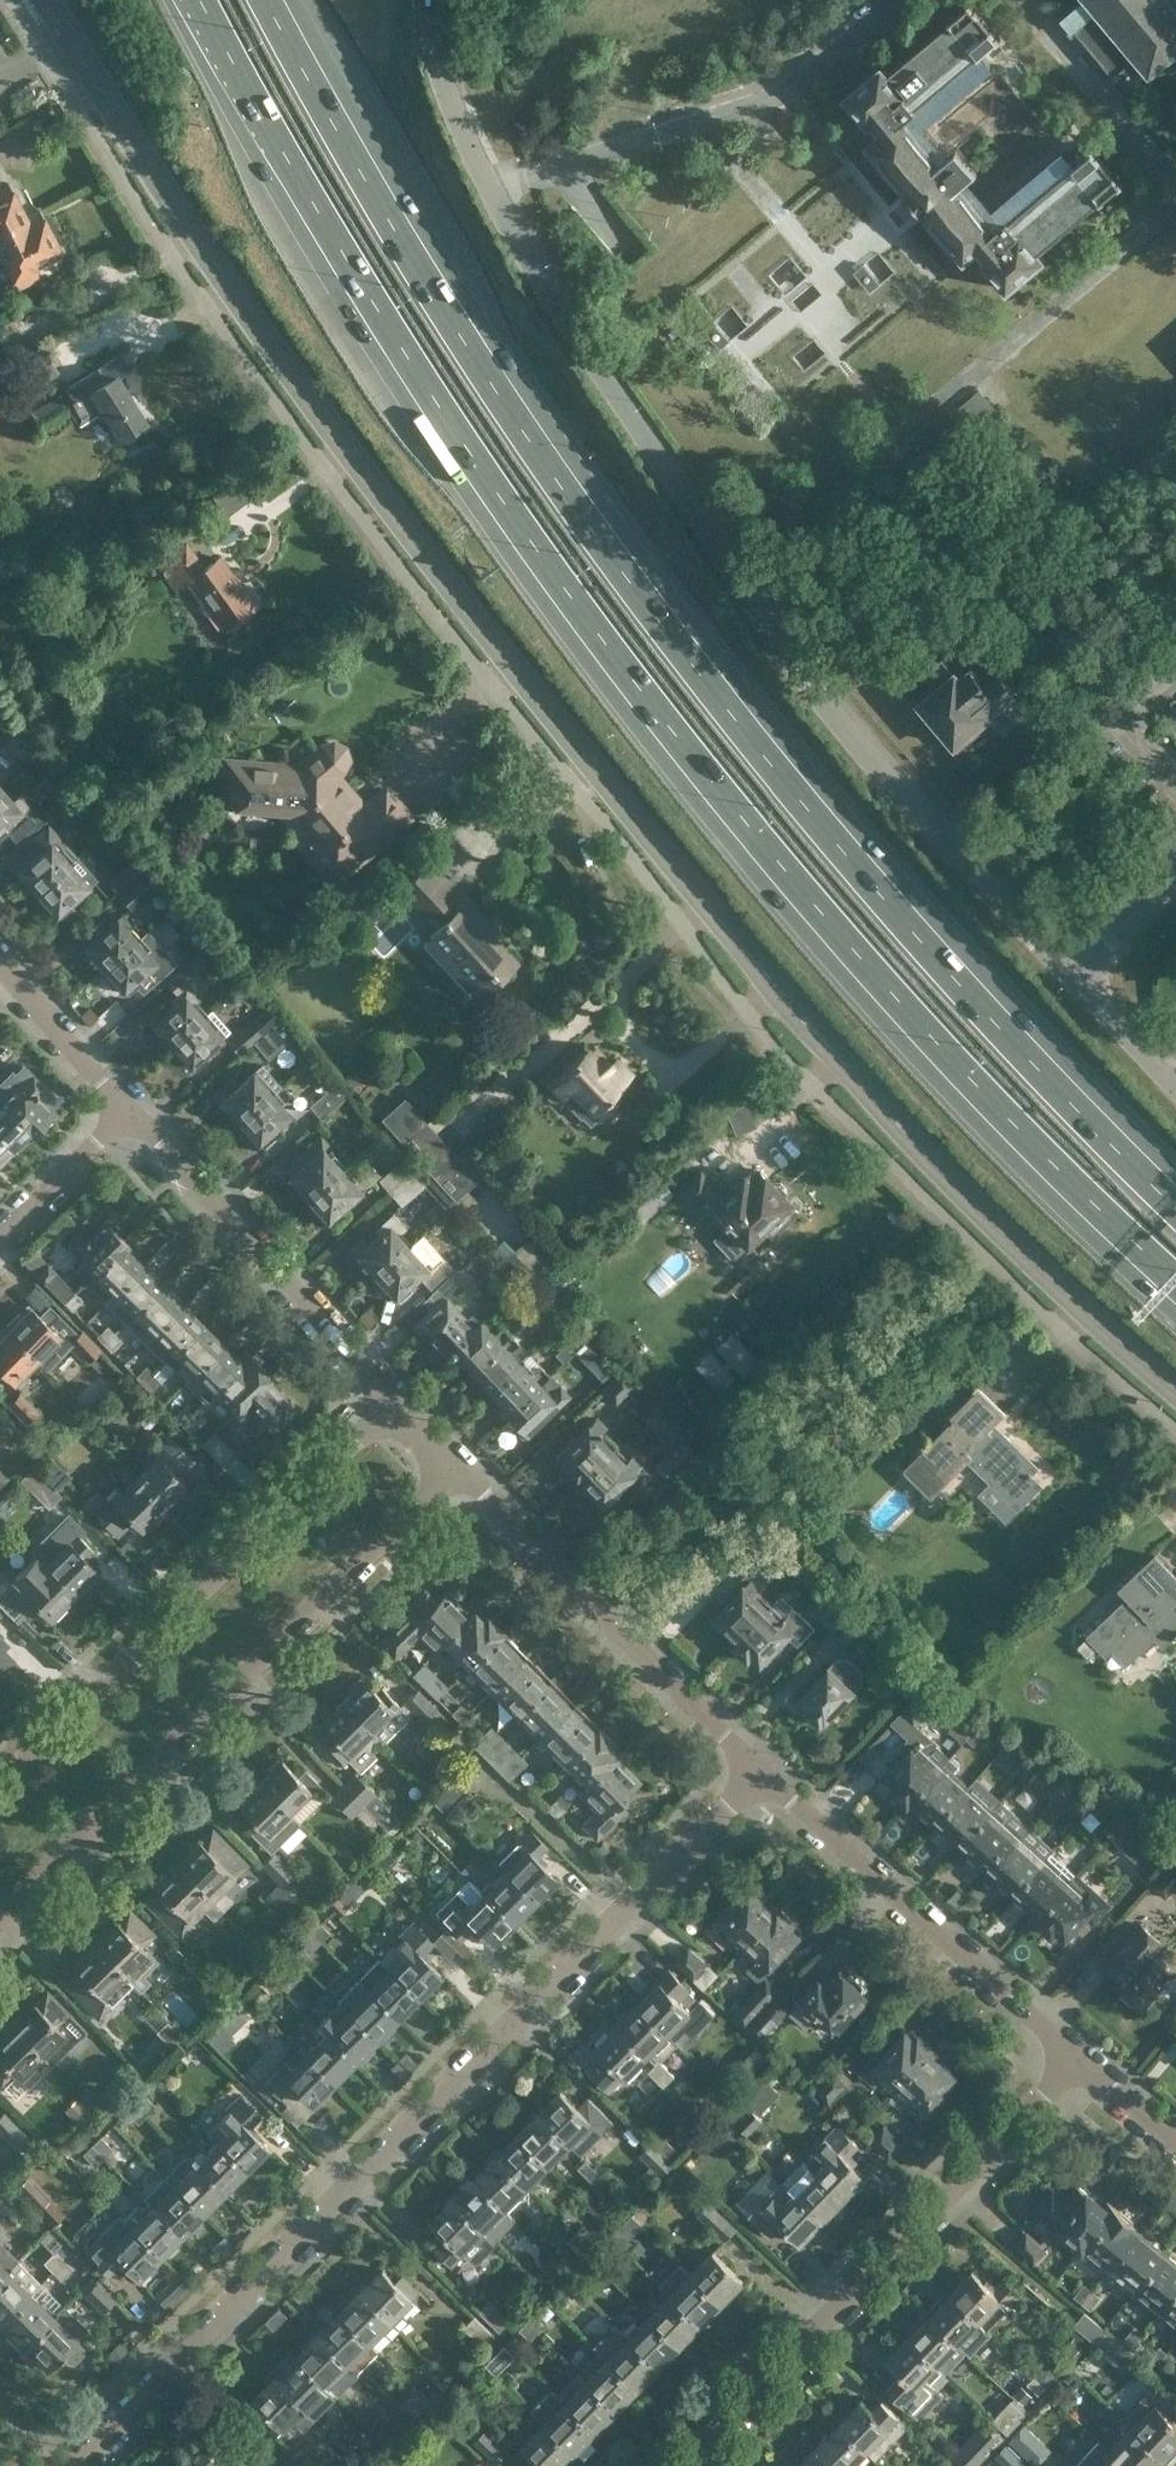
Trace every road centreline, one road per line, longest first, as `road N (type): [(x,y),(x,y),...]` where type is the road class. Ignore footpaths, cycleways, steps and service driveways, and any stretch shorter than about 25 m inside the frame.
road 1 (primary): [(1175,1387),(939,1169),(677,877),(397,527),(44,0)]
road 2 (motorway): [(191,0),(355,287),(582,624),(756,845),(940,1060),(1175,1290)]
road 3 (motorway): [(1175,1195),(909,915),(639,582),(441,290),(275,0)]
road 4 (unclassified): [(1076,977),(862,740),(779,635),(499,190),(449,74),(434,0)]
road 5 (residential): [(70,2465),(758,1768)]
road 6 (residential): [(0,1922),(461,1471)]
road 7 (residential): [(682,2465),(1076,2058)]
road 8 (residential): [(394,1404),(0,1794)]
road 9 (residential): [(1076,2058),(758,1768)]
road 10 (residential): [(758,1768),(461,1471)]
road 11 (residential): [(394,1404),(132,1112)]
road 12 (residential): [(132,1112),(0,958)]
road 13 (residential): [(0,1243),(132,1112)]
road 14 (residential): [(1175,1079),(1076,977)]
road 15 (residential): [(1076,977),(1175,890)]
road 16 (residential): [(1175,2141),(1076,2058)]

